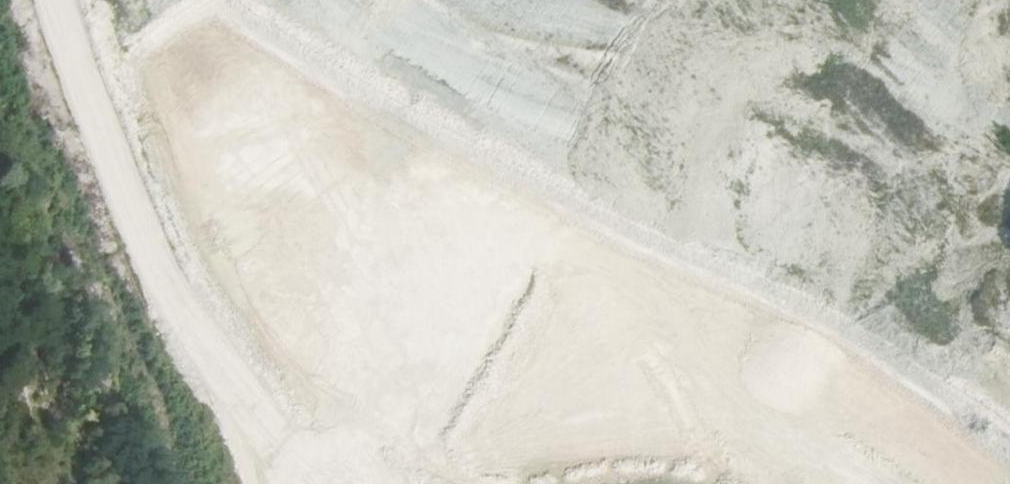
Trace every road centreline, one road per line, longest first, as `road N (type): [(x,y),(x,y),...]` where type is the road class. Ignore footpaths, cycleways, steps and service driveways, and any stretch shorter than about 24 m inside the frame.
road 1 (track): [(857,483),(735,421),(393,442),(264,461),(57,0)]

